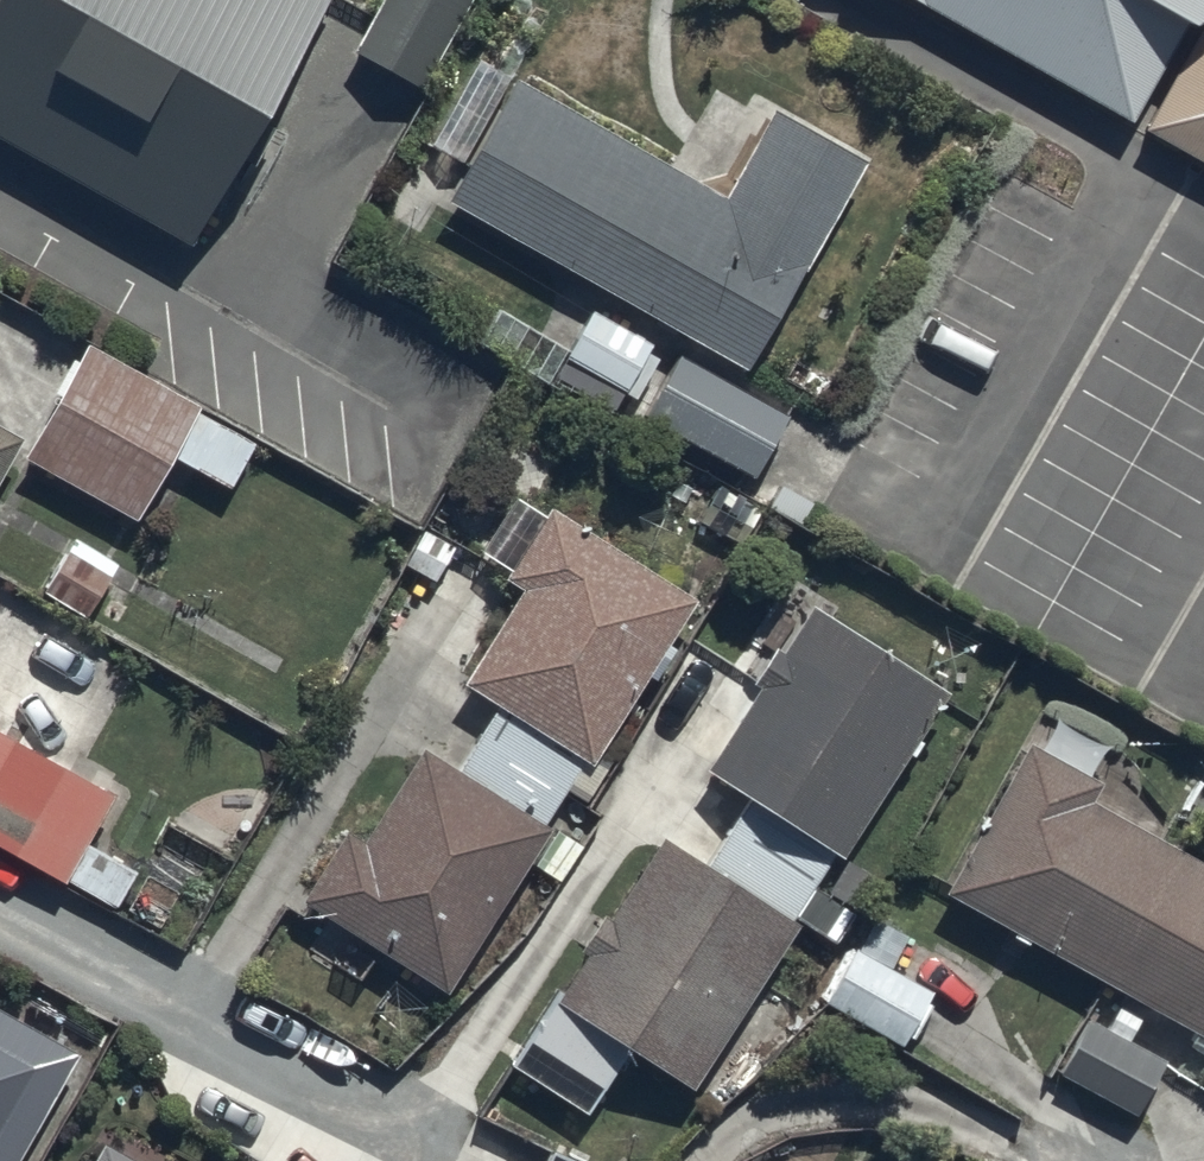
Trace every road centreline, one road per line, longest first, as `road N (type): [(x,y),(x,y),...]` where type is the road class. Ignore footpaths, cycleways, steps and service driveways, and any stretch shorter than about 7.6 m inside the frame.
road 1 (residential): [(0,905),(424,1141)]

